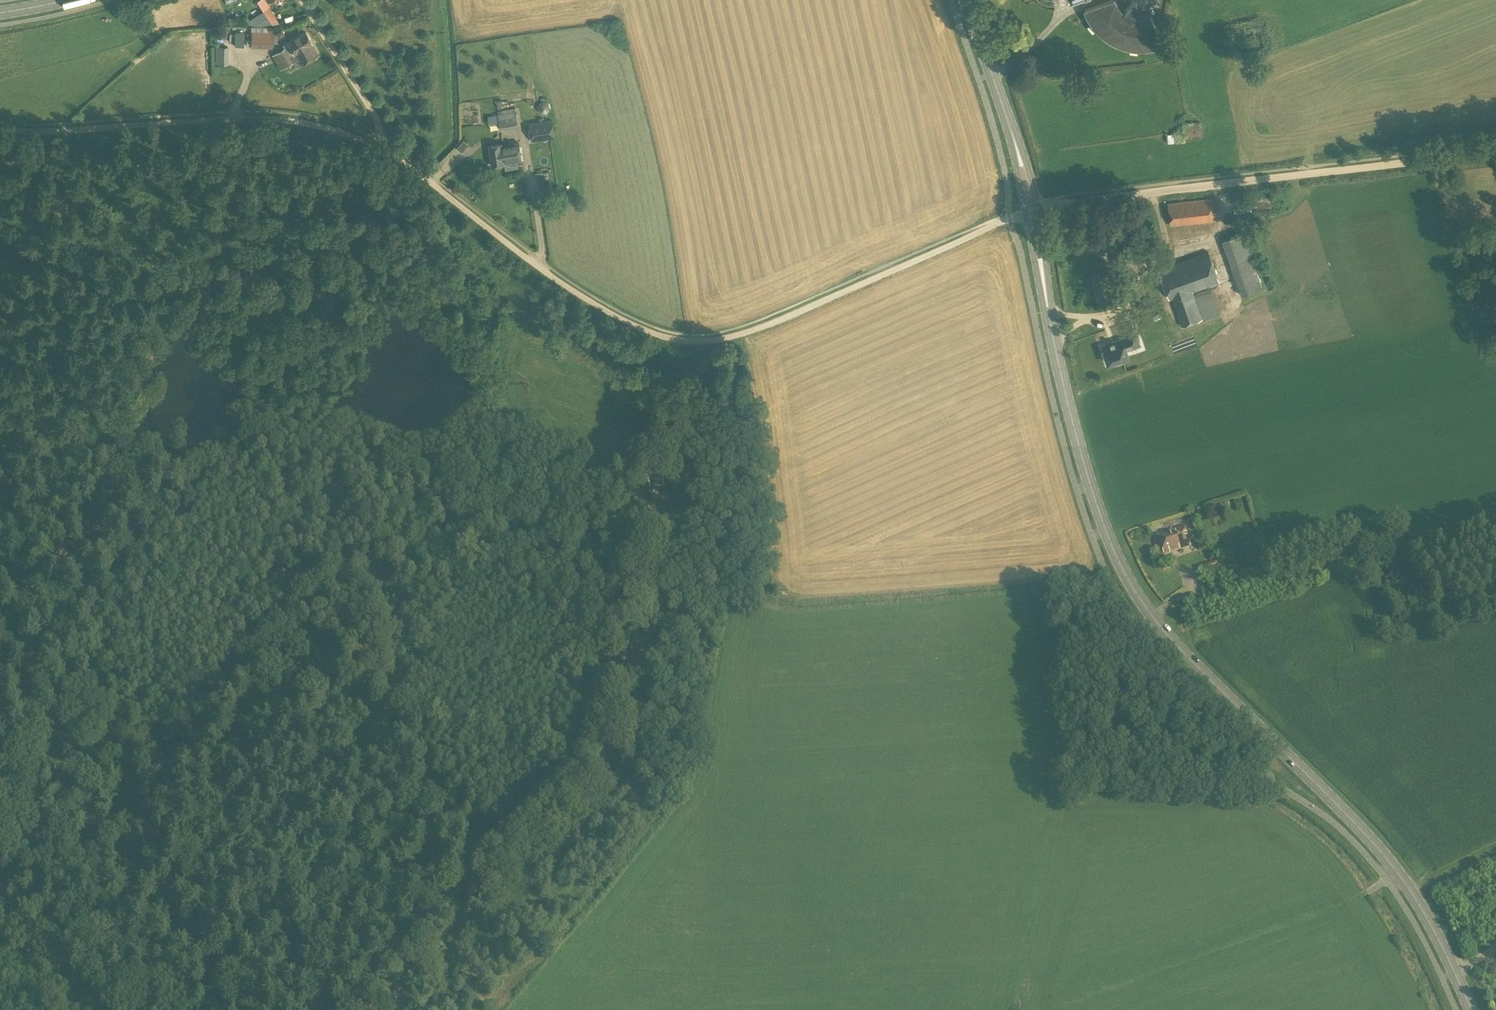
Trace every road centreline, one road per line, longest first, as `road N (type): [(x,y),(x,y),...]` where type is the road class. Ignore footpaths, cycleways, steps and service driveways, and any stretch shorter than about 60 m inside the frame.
road 1 (primary): [(1473,1009),(1435,923),(1390,855),(1162,623),(1113,545),(1063,379),(1024,175),(966,0)]
road 2 (track): [(375,1009),(608,757),(684,341)]
road 3 (track): [(1495,155),(1121,196),(1009,220)]
road 4 (track): [(0,129),(276,119),(399,157)]
road 5 (track): [(684,341),(758,328),(1009,220)]
road 6 (track): [(399,157),(612,314),(684,341)]
road 7 (track): [(77,411),(71,526),(51,566),(0,622)]
road 8 (track): [(0,930),(111,963),(168,1009)]

